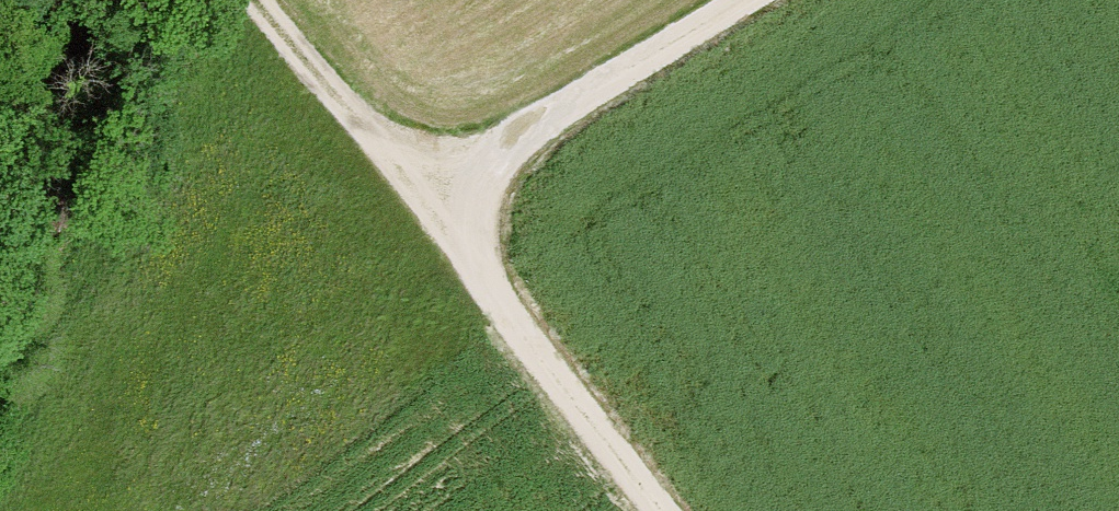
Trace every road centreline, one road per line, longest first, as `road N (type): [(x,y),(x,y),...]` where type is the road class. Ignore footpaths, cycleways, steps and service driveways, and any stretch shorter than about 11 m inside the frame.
road 1 (track): [(745,0),(425,194),(663,510)]
road 2 (track): [(425,194),(255,0)]

